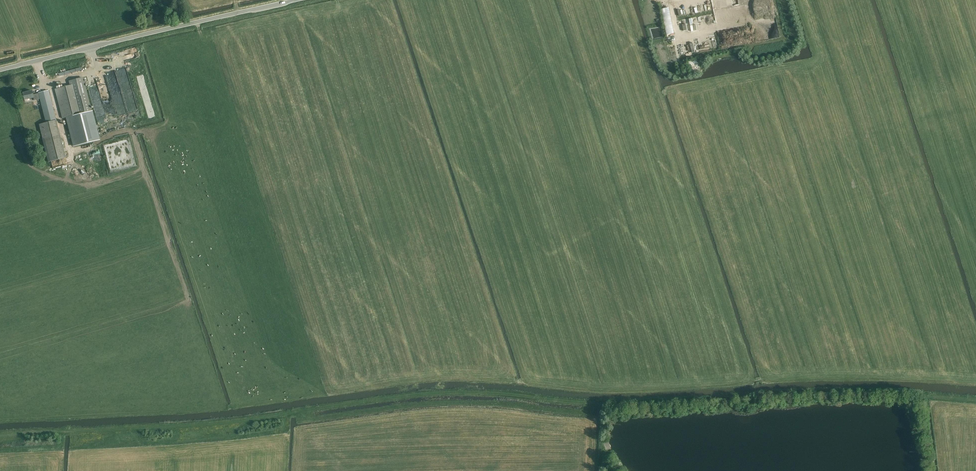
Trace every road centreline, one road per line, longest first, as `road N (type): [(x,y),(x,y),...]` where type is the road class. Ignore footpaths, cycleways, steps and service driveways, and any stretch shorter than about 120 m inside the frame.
road 1 (unclassified): [(0,70),(298,0)]

